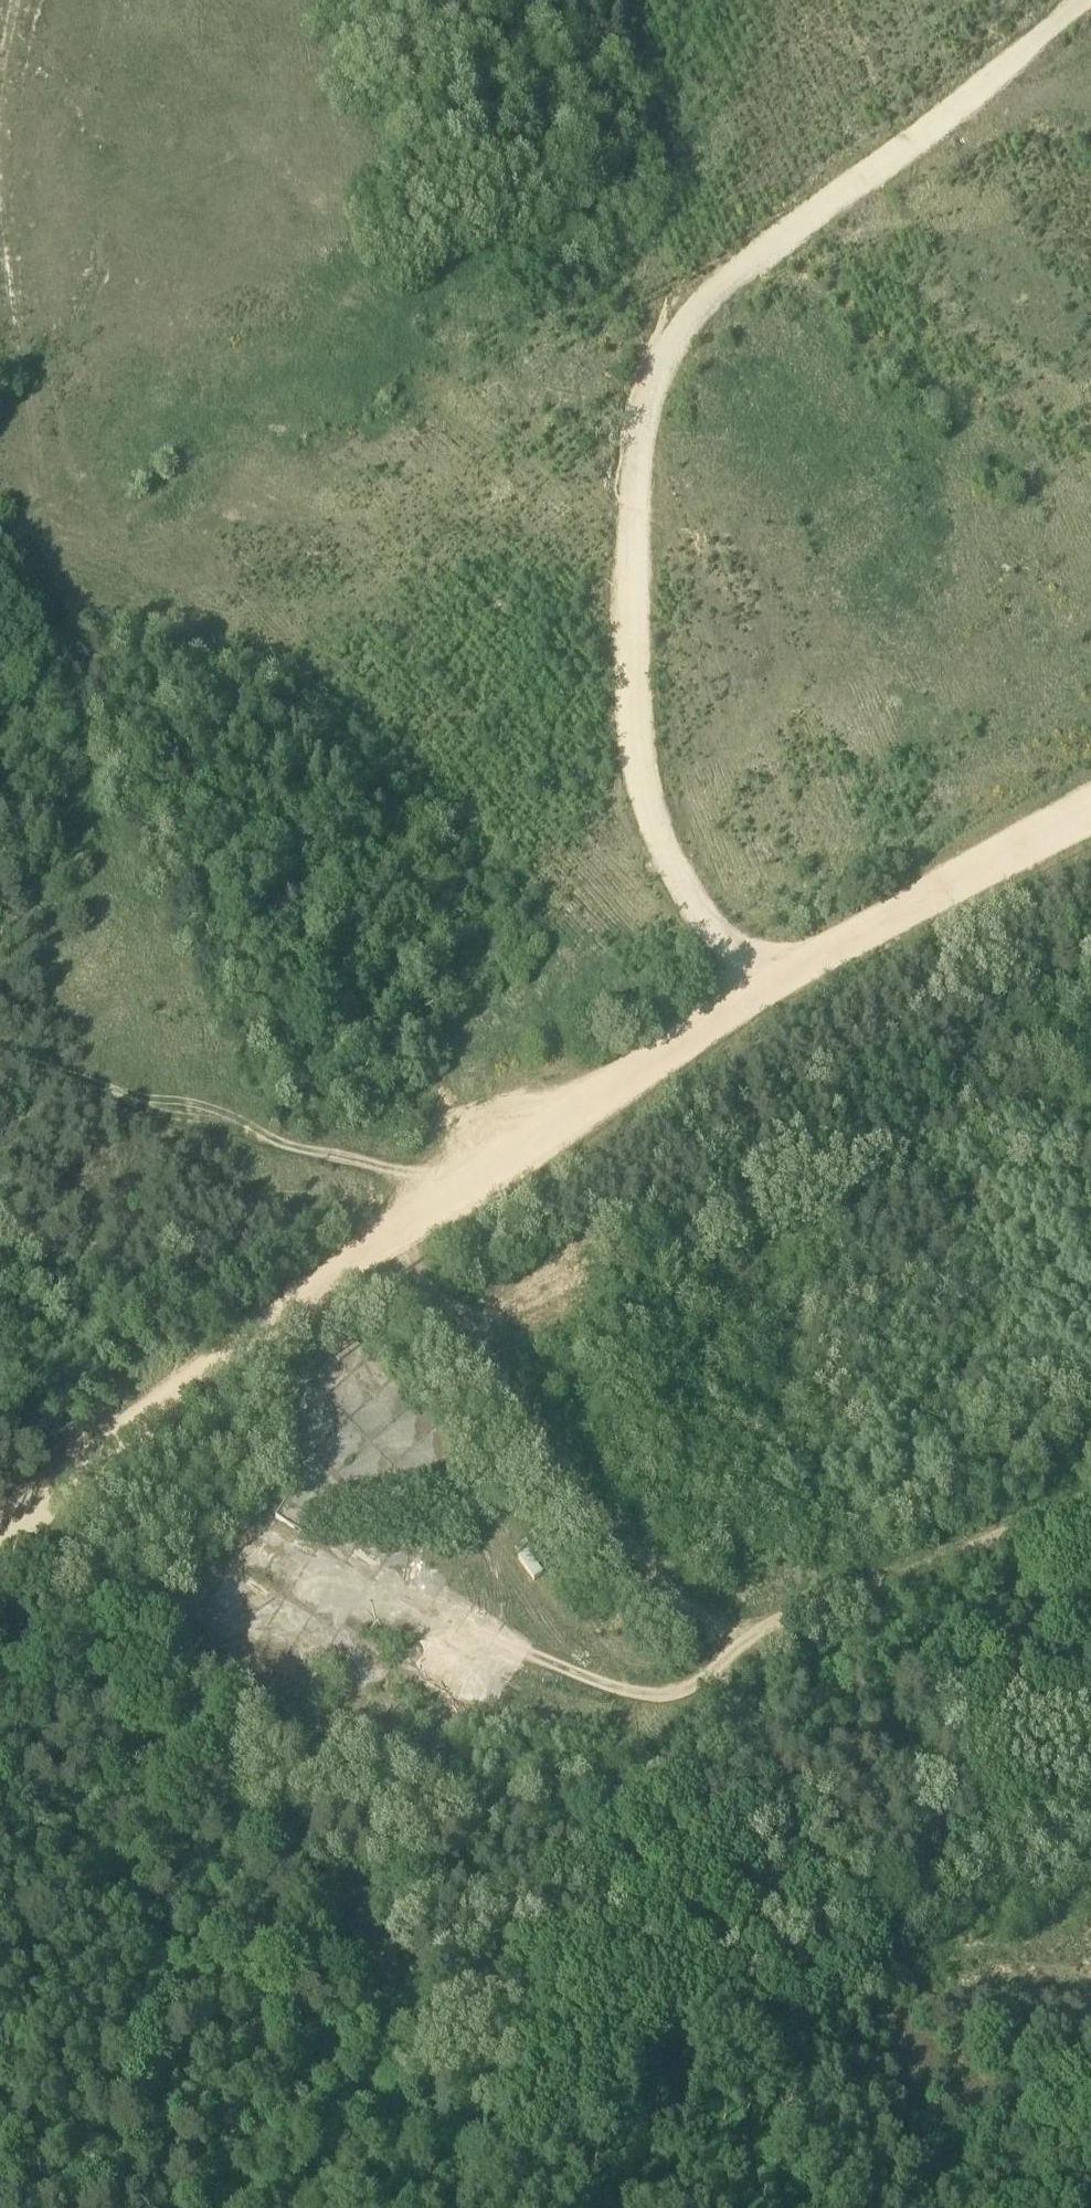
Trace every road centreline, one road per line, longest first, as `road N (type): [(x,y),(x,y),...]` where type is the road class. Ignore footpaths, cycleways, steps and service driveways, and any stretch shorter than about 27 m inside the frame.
road 1 (track): [(1090,818),(751,990),(445,1210),(0,1549)]
road 2 (track): [(636,508),(641,773),(697,923),(751,990)]
road 3 (track): [(445,1210),(382,1170),(156,1116),(0,1057)]
road 4 (track): [(0,522),(45,486),(0,189)]

